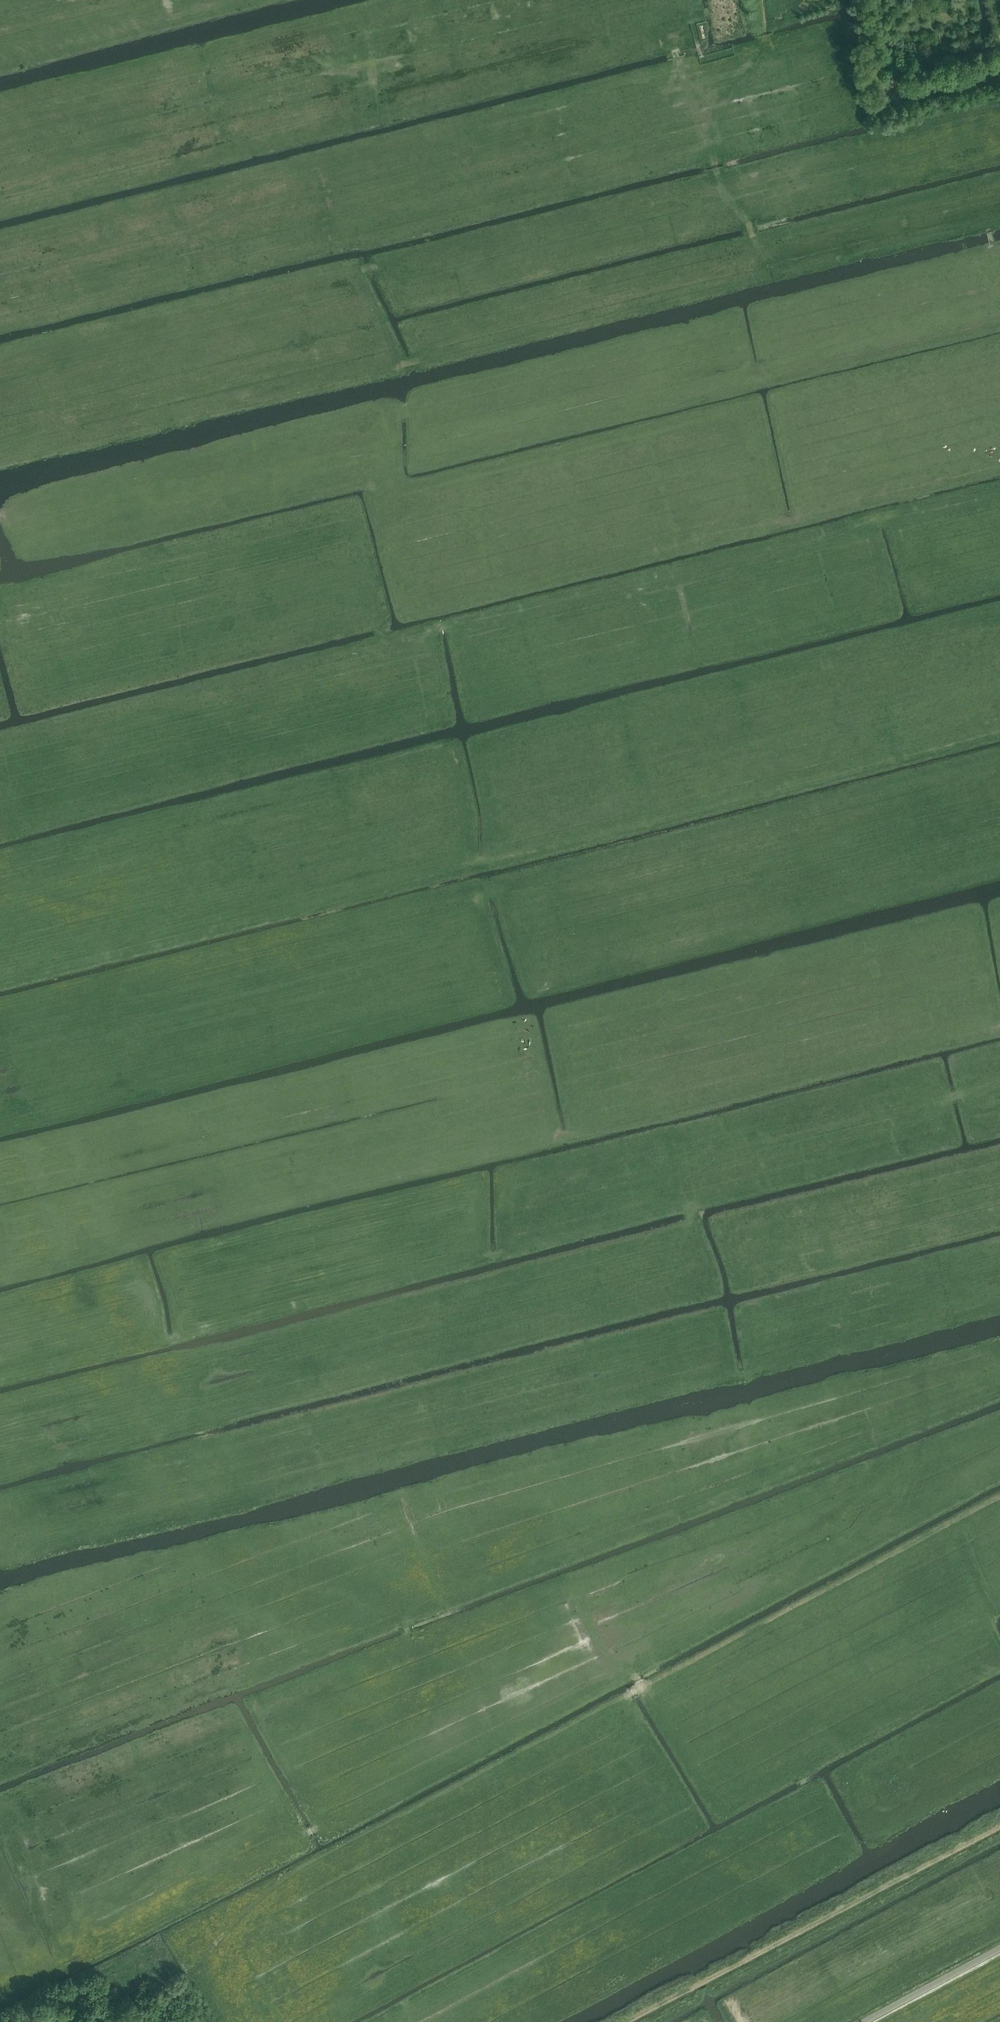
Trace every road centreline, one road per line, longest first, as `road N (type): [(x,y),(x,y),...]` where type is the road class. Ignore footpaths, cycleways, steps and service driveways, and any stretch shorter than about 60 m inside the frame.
road 1 (track): [(641,1687),(335,1848),(266,1894),(192,1974)]
road 2 (track): [(604,1654),(641,1687),(999,1496)]

